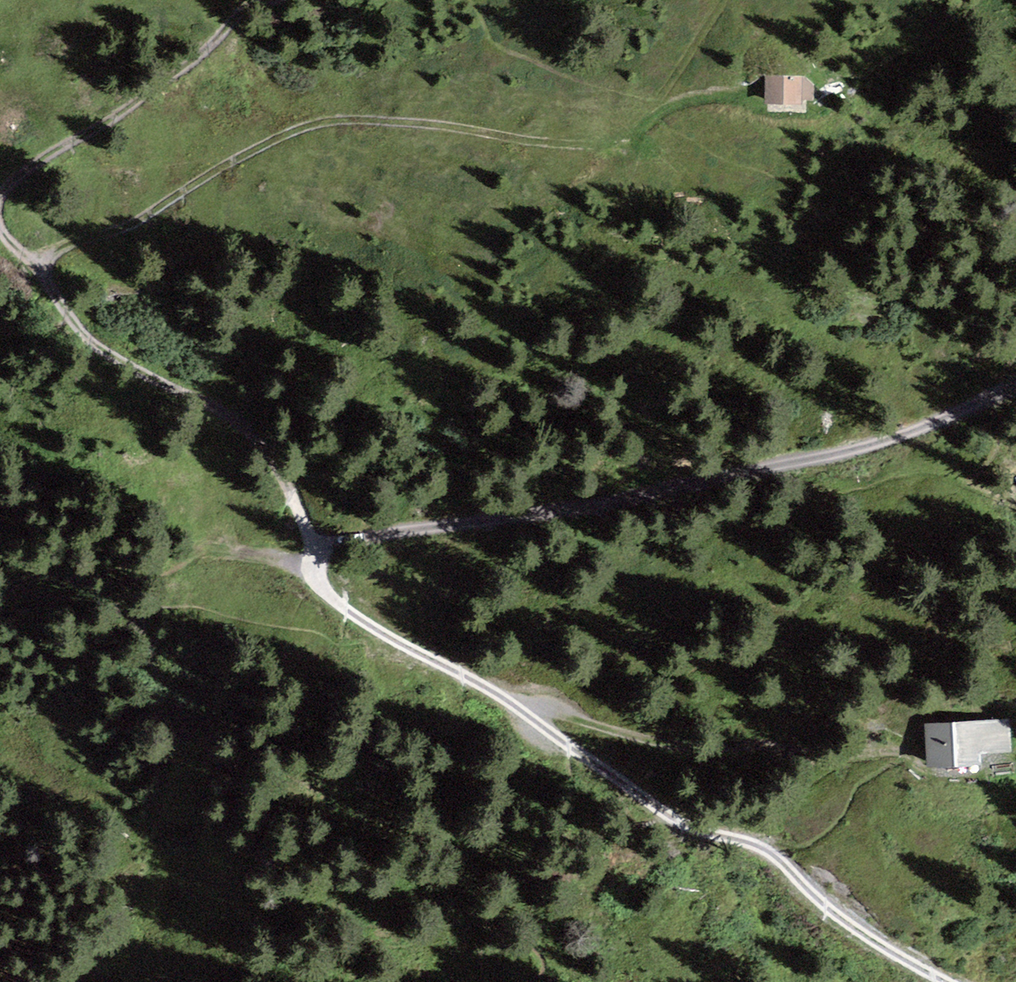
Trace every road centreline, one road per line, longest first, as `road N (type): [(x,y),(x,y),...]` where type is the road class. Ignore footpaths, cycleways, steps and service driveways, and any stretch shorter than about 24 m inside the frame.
road 1 (track): [(36,269),(63,244),(124,228),(258,146),(312,125),(373,117),(601,143),(645,126),(681,97),(740,94)]
road 2 (track): [(386,632),(326,581),(274,455),(220,411),(111,358),(0,230)]
road 3 (track): [(818,457),(621,499),(356,538),(317,552)]
road 4 (track): [(529,706),(642,739),(709,748),(904,754)]
road 5 (track): [(954,981),(845,921),(764,848),(677,821)]
road 6 (track): [(0,187),(262,0)]
road 7 (track): [(1015,380),(936,420),(818,457)]
road 8 (track): [(677,821),(529,706)]
road 9 (track): [(529,706),(386,632)]
road 10 (track): [(726,0),(645,126)]

